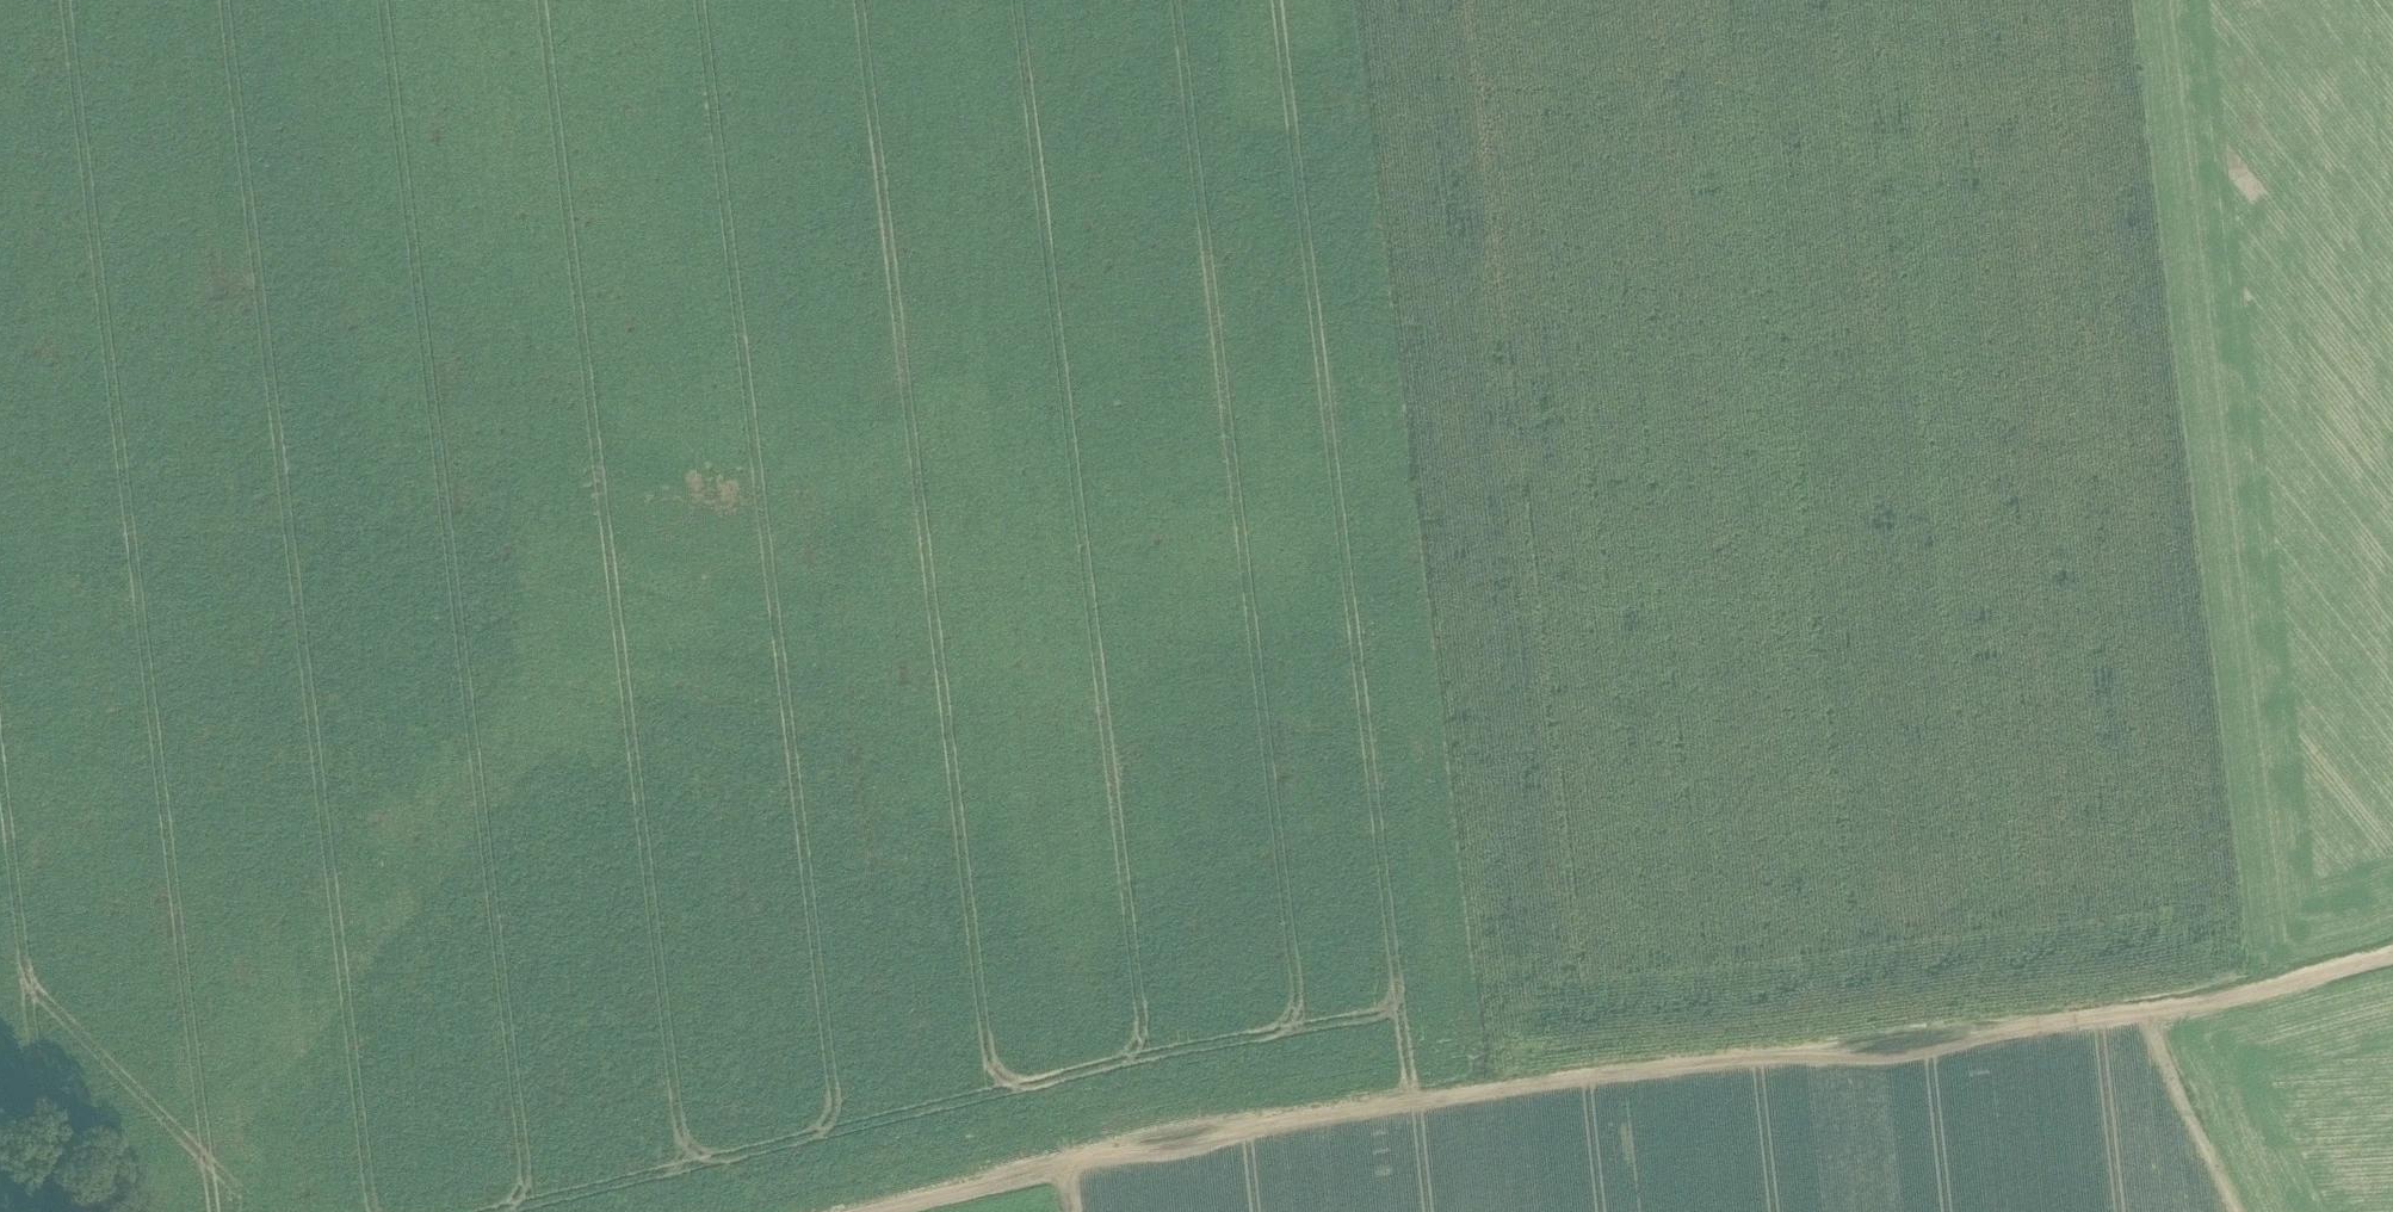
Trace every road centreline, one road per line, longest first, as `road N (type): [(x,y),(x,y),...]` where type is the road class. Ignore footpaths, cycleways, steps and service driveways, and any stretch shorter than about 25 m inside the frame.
road 1 (track): [(882,1211),(1155,1147),(1359,1110),(2159,1006),(2392,955)]

